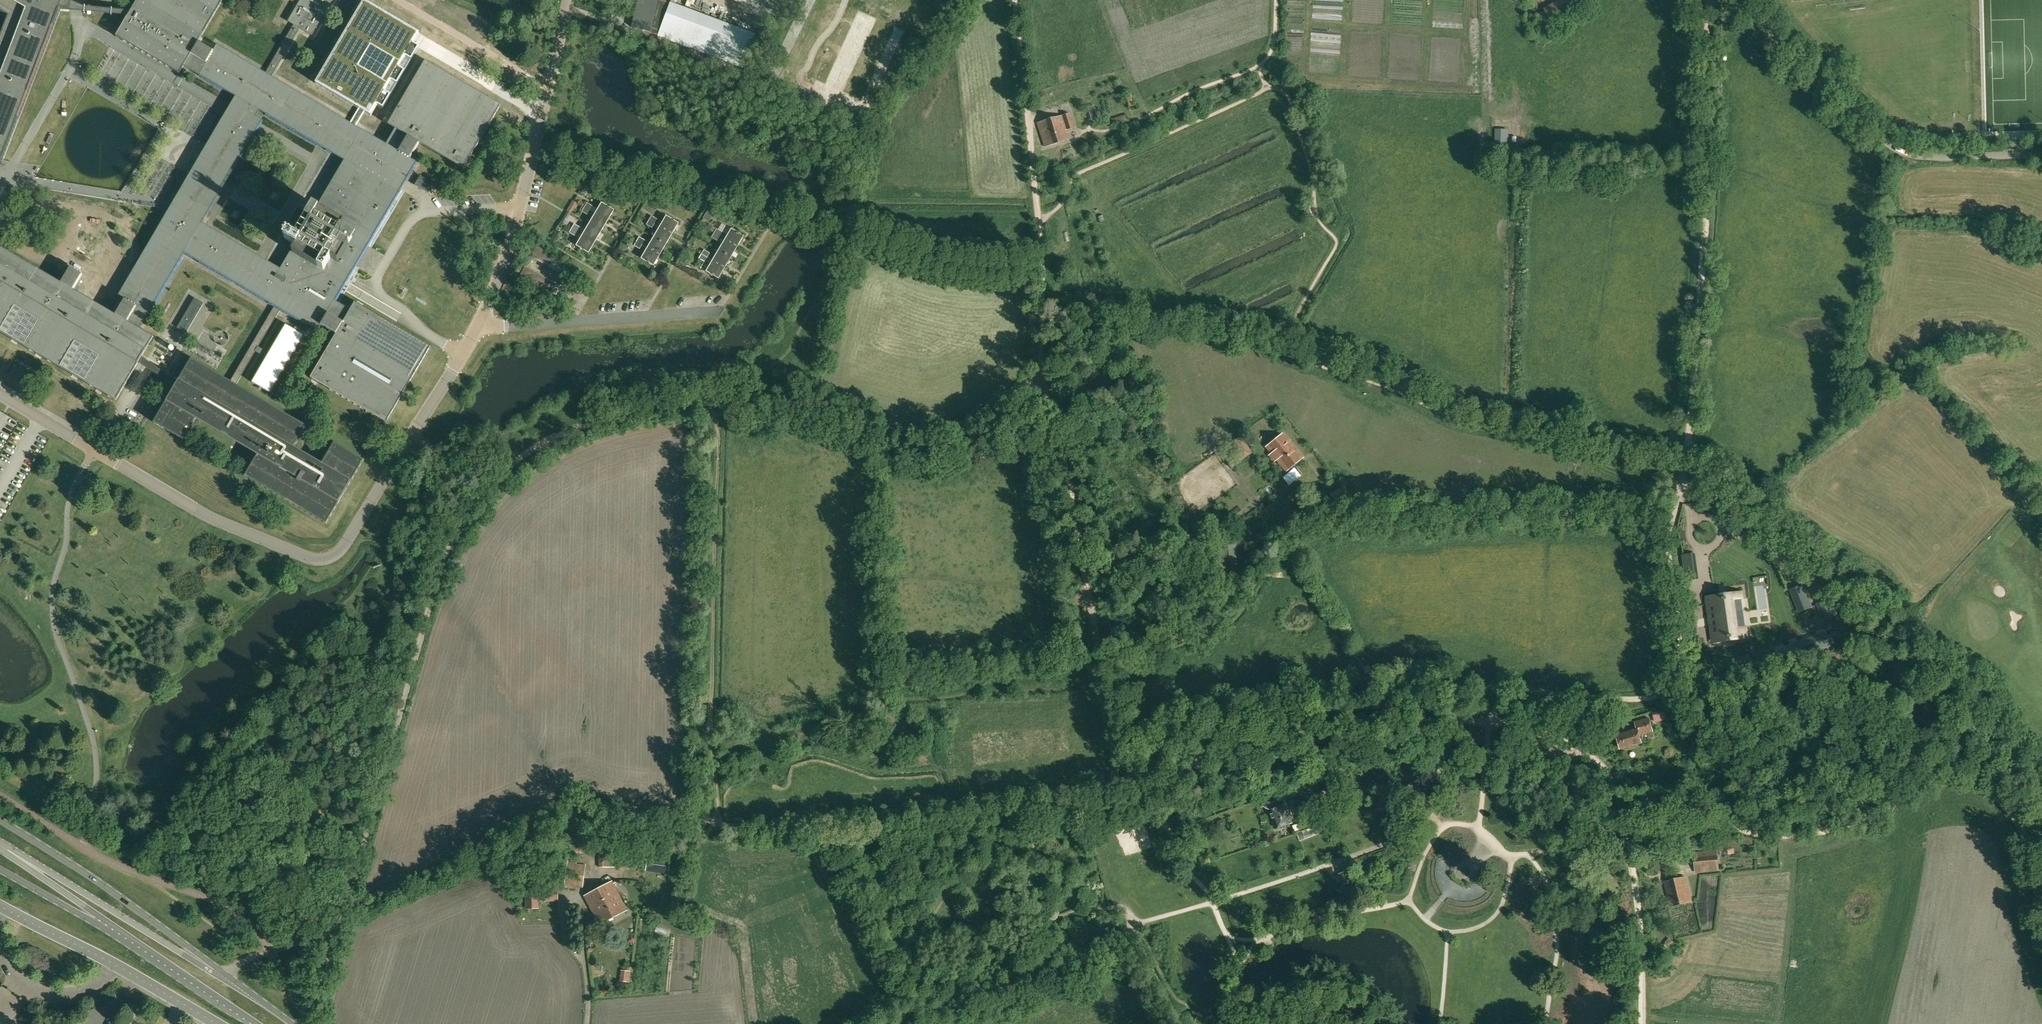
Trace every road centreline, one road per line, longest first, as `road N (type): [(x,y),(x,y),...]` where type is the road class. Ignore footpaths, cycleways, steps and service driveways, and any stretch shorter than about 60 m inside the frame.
road 1 (unclassified): [(0,393),(200,513),(310,559),(329,558),(344,549),(477,326)]
road 2 (track): [(1710,0),(1711,120),(1691,398),(1676,469)]
road 3 (track): [(1147,778),(718,825)]
road 4 (track): [(718,825),(558,815),(344,907)]
road 5 (track): [(1671,521),(1678,681),(1666,692),(1627,701),(1516,690),(1500,697),(1494,723)]
road 6 (unclassified): [(2041,152),(1896,149),(1735,0)]
road 7 (primary): [(293,1023),(103,883),(0,819)]
road 8 (track): [(707,397),(794,399),(884,424),(945,427),(986,415),(1044,374)]
road 9 (unclassified): [(477,326),(512,243),(569,0)]
road 10 (track): [(1103,671),(1044,374)]
road 11 (primary): [(0,869),(256,1023)]
road 12 (track): [(707,397),(581,426),(534,447),(467,512)]
road 13 (track): [(1279,0),(1278,49),(1259,66),(1116,131),(1078,136)]
road 14 (track): [(1484,762),(1340,773),(1330,776),(1321,796),(1408,779)]
road 15 (track): [(1388,722),(1272,737),(1147,778)]
road 16 (unclassified): [(477,326),(720,311)]
road 17 (track): [(1037,220),(1014,0)]
road 18 (unclassified): [(77,0),(72,67),(0,186)]
road 19 (track): [(1094,616),(1256,503)]
road 20 (track): [(1624,835),(1617,795),(1582,745),(1494,723)]
road 21 (track): [(1642,1023),(1640,922),(1624,835)]
road 22 (track): [(1044,374),(1037,220)]
road 23 (unclassified): [(0,952),(22,983),(65,995),(93,988),(113,963)]
road 24 (unclassified): [(113,963),(3,907)]
road 25 (unclassified): [(218,1023),(113,963)]

